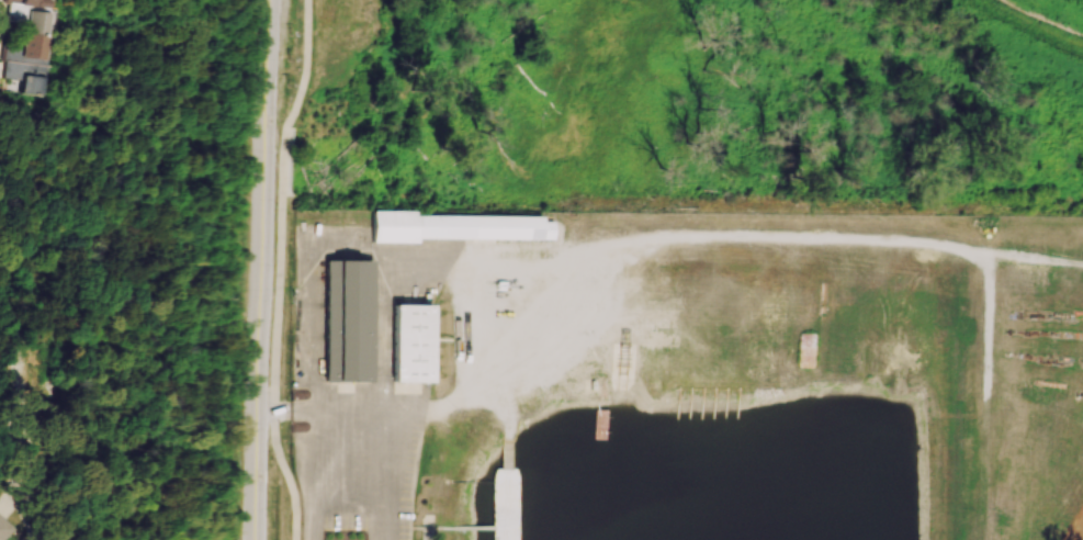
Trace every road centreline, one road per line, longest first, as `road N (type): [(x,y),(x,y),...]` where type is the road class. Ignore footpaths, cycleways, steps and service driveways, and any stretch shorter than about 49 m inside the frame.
road 1 (tertiary): [(259,539),(276,0)]
road 2 (track): [(608,260),(632,246),(688,237),(827,236),(971,251)]
road 3 (track): [(971,251),(985,273),(979,539)]
road 4 (track): [(426,410),(531,350),(608,260)]
road 5 (track): [(447,270),(506,259),(608,260)]
road 6 (track): [(477,386),(474,307),(447,270)]

